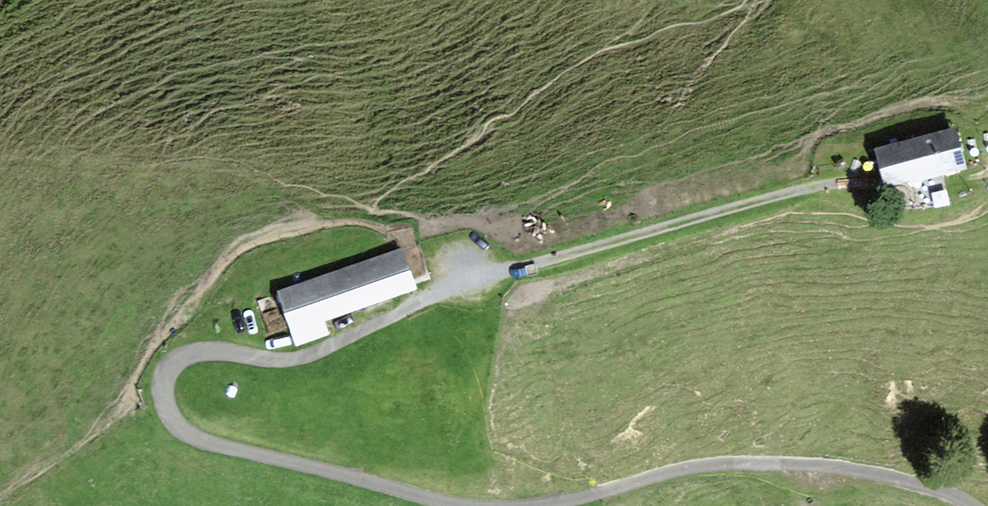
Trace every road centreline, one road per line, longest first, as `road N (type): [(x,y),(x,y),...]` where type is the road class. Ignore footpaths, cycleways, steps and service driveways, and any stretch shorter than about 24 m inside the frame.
road 1 (track): [(163,388),(166,373),(191,363),(305,370),(467,301),(836,193)]
road 2 (track): [(985,505),(841,458),(698,461),(539,505)]
road 3 (track): [(474,505),(213,453),(185,441),(163,388)]

